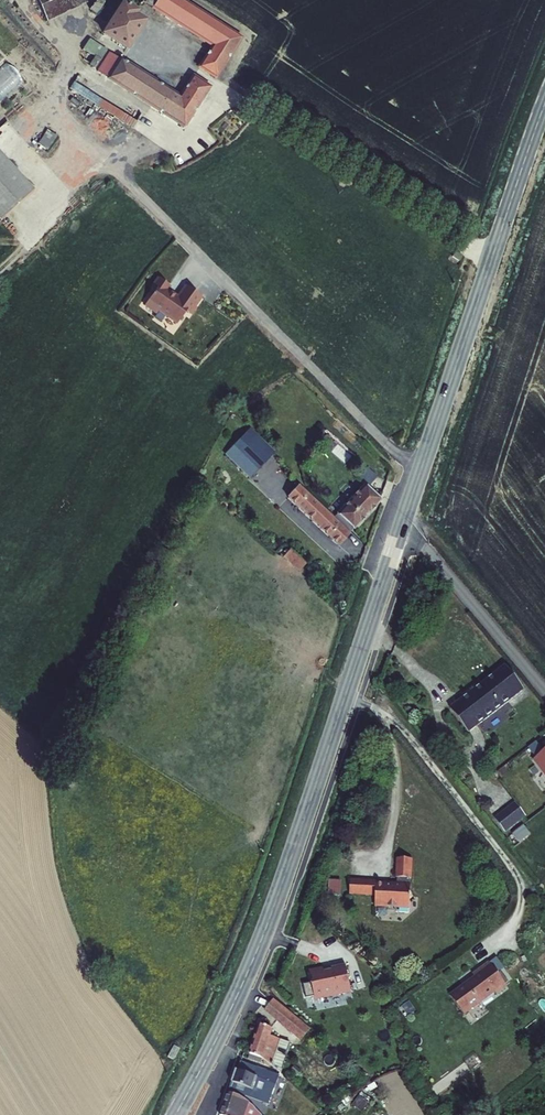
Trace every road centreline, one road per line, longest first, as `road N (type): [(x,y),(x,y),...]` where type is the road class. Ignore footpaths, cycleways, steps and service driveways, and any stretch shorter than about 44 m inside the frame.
road 1 (tertiary): [(400,532),(273,909),(176,1114)]
road 2 (tertiary): [(544,103),(400,532)]
road 3 (residential): [(400,532),(428,549),(544,689)]
road 4 (track): [(20,0),(67,53),(52,95),(115,167)]

